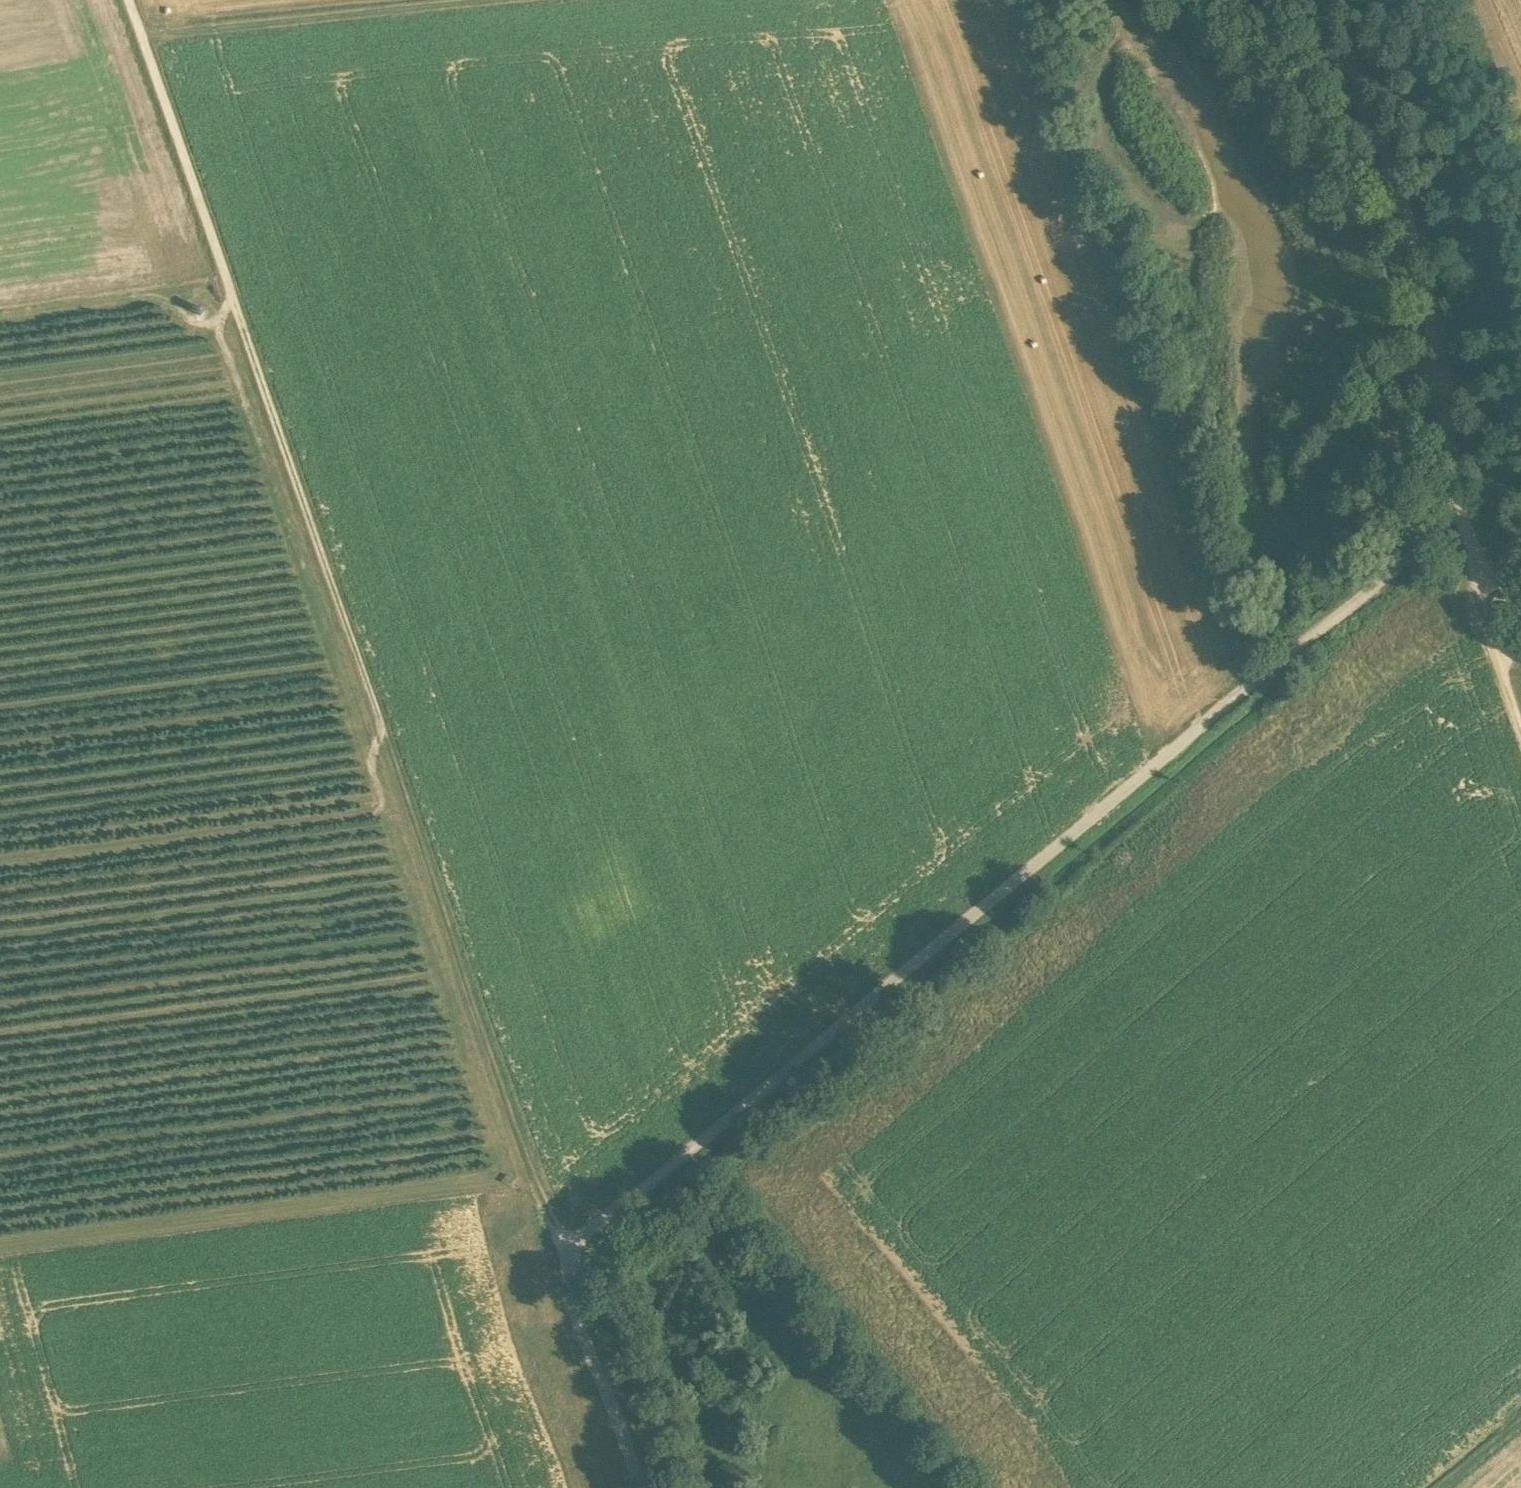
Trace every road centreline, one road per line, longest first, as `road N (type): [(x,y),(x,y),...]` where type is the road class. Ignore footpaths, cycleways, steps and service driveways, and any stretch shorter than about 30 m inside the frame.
road 1 (track): [(137,32),(314,498),(585,1279)]
road 2 (track): [(1401,405),(1422,553),(1414,574),(597,1255),(585,1279)]
road 3 (track): [(137,32),(607,0)]
road 4 (track): [(1453,385),(1407,181),(1322,0)]
road 5 (track): [(1520,596),(1482,576),(1453,385)]
road 6 (track): [(585,1279),(590,1331),(651,1487)]
road 7 (track): [(1482,576),(1520,703)]

